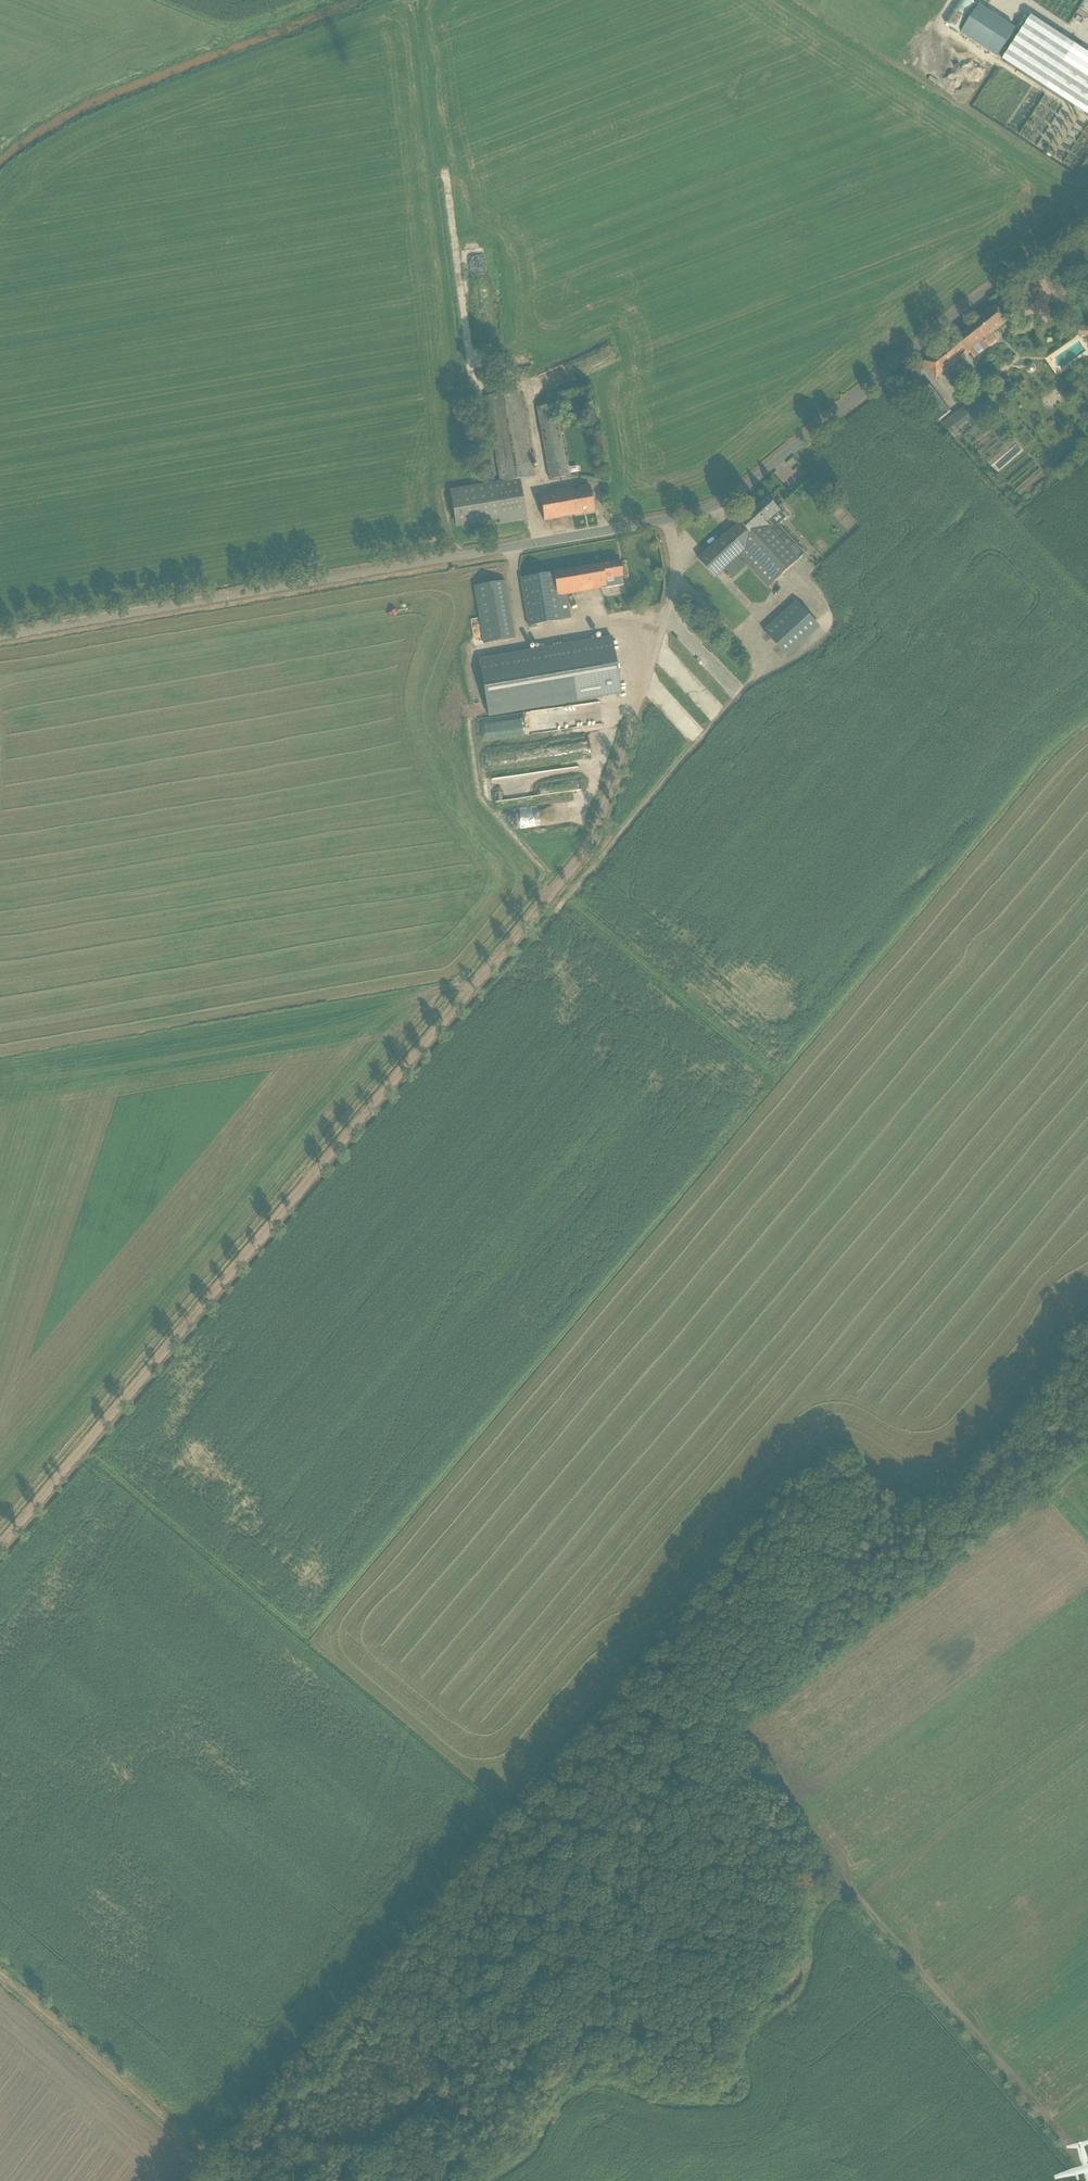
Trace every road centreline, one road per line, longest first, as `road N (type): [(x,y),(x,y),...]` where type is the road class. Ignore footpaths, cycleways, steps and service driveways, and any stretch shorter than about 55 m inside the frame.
road 1 (unclassified): [(0,637),(668,516)]
road 2 (unclassified): [(668,516),(720,506),(753,484),(850,400),(1087,220)]
road 3 (unclassified): [(620,769),(667,624),(674,571),(668,516)]

